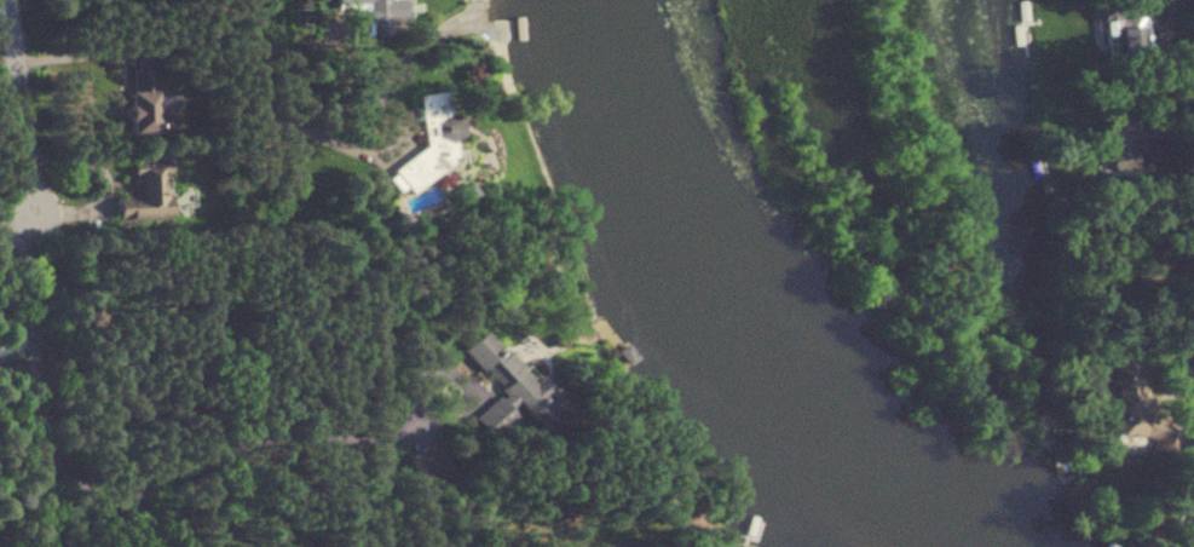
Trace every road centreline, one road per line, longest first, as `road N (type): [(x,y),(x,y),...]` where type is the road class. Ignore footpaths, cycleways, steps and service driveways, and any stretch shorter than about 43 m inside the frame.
road 1 (residential): [(3,0),(34,252),(42,546)]
road 2 (residential): [(28,202),(221,207)]

